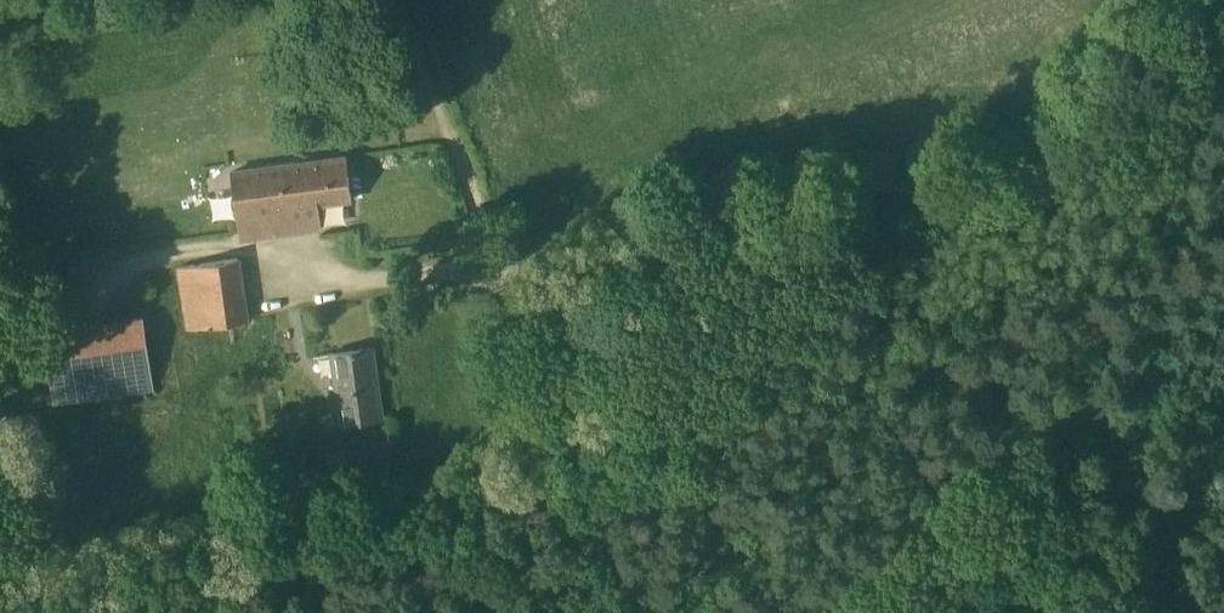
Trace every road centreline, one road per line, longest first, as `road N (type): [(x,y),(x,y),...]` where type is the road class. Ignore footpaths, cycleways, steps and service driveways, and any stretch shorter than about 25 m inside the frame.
road 1 (track): [(505,254),(678,224),(961,154),(1112,76),(1184,0)]
road 2 (track): [(832,612),(979,454),(1065,424),(1223,387)]
road 3 (track): [(505,254),(401,0)]
road 4 (track): [(591,513),(505,254)]
road 5 (track): [(659,612),(624,574),(591,513)]

